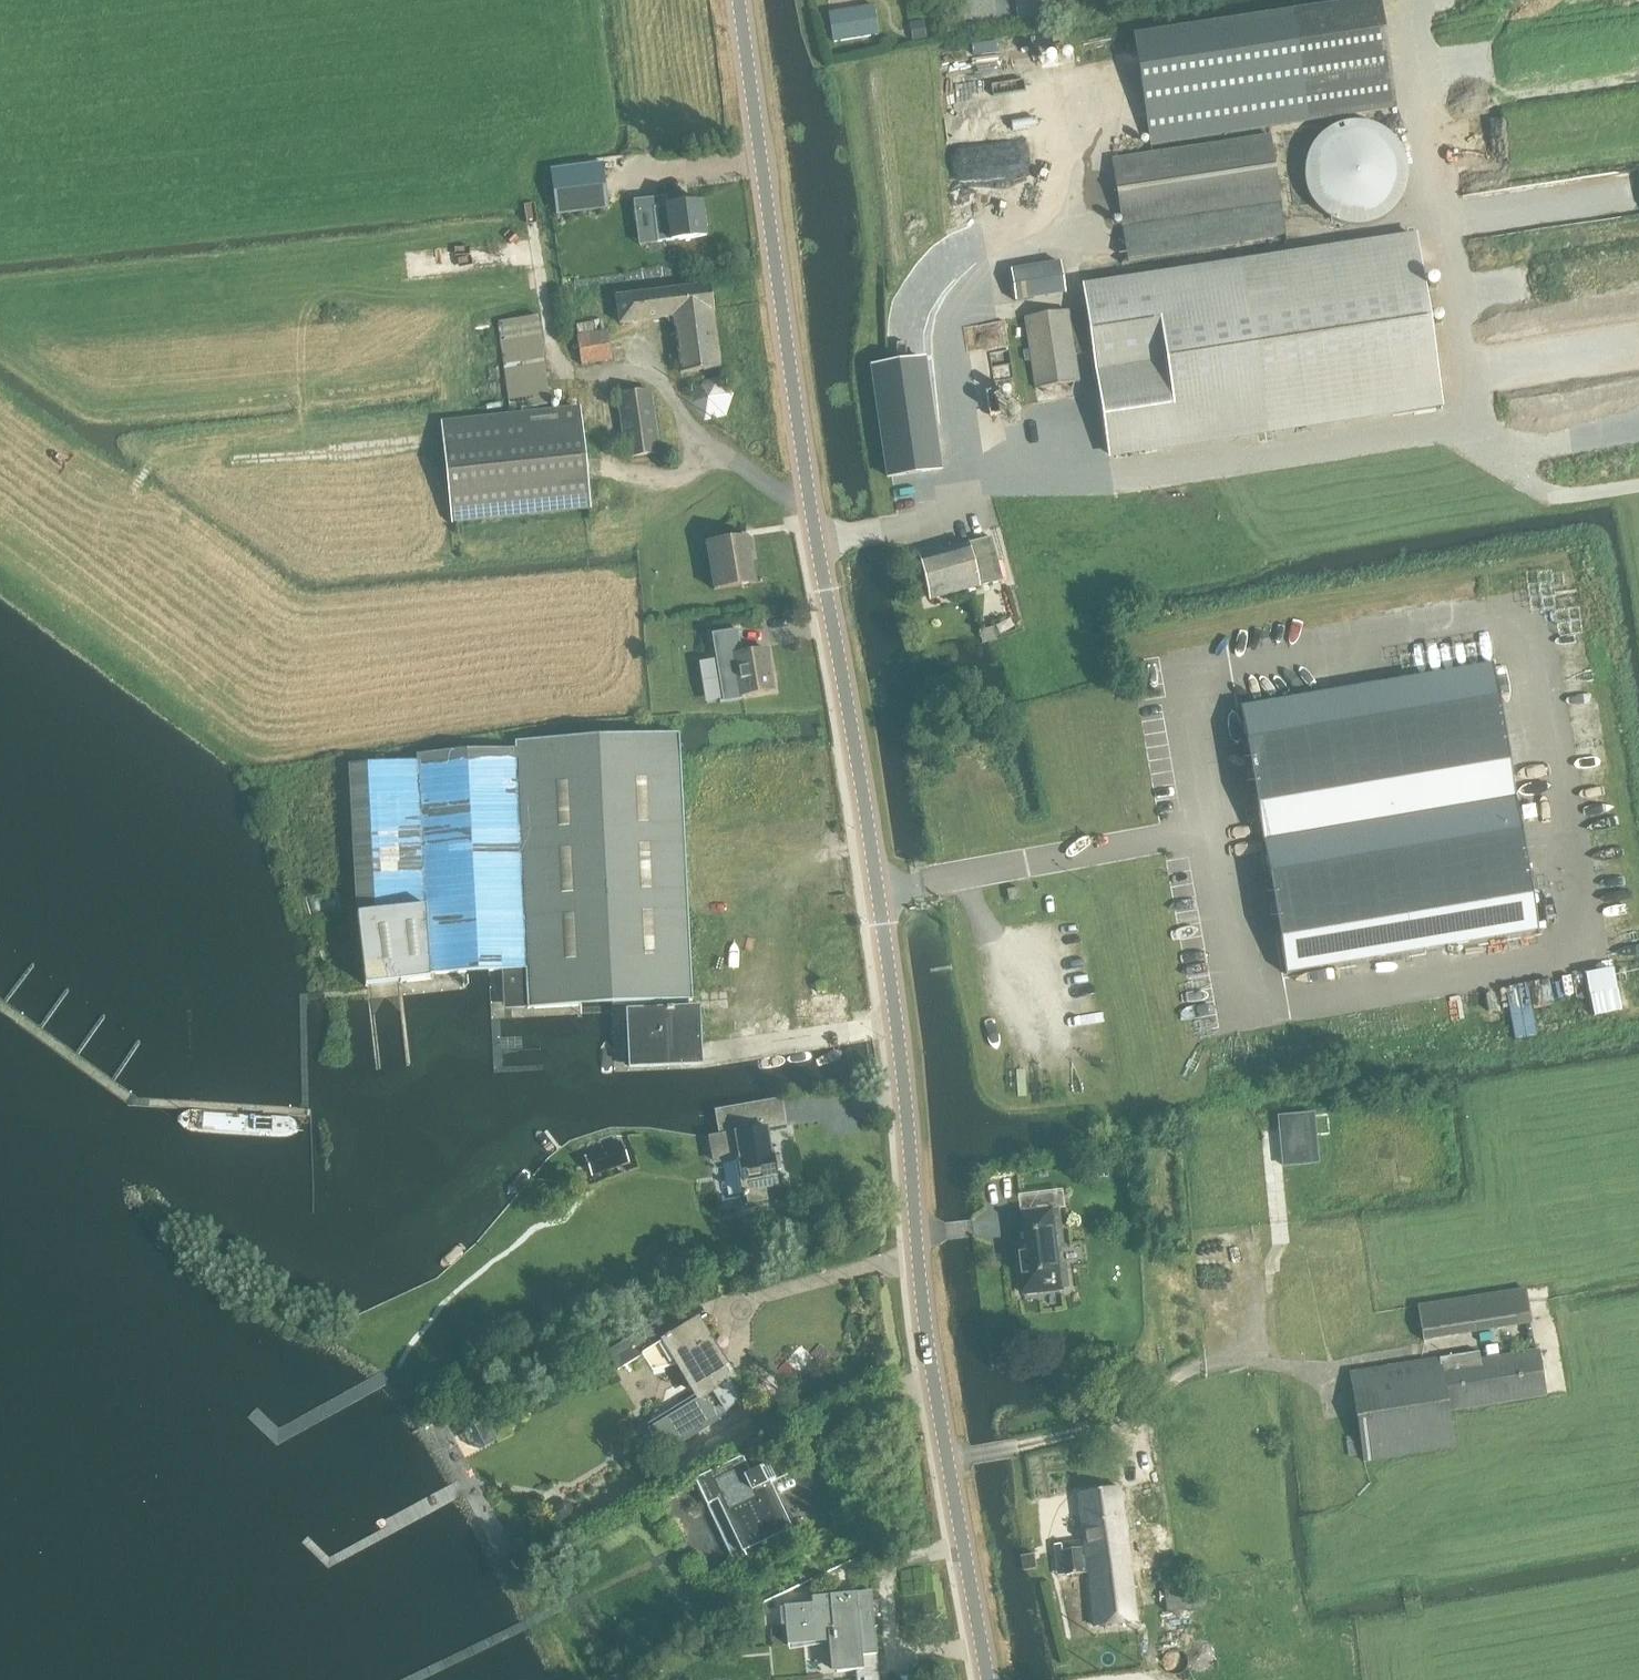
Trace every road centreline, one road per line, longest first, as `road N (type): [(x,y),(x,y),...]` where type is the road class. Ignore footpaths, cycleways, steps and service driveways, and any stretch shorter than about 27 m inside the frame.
road 1 (tertiary): [(987,1679),(920,1280),(881,907),(790,370),(739,0)]
road 2 (track): [(530,201),(522,138),(574,46),(568,0)]
road 3 (track): [(1638,480),(1560,493),(1491,458),(1474,421)]

